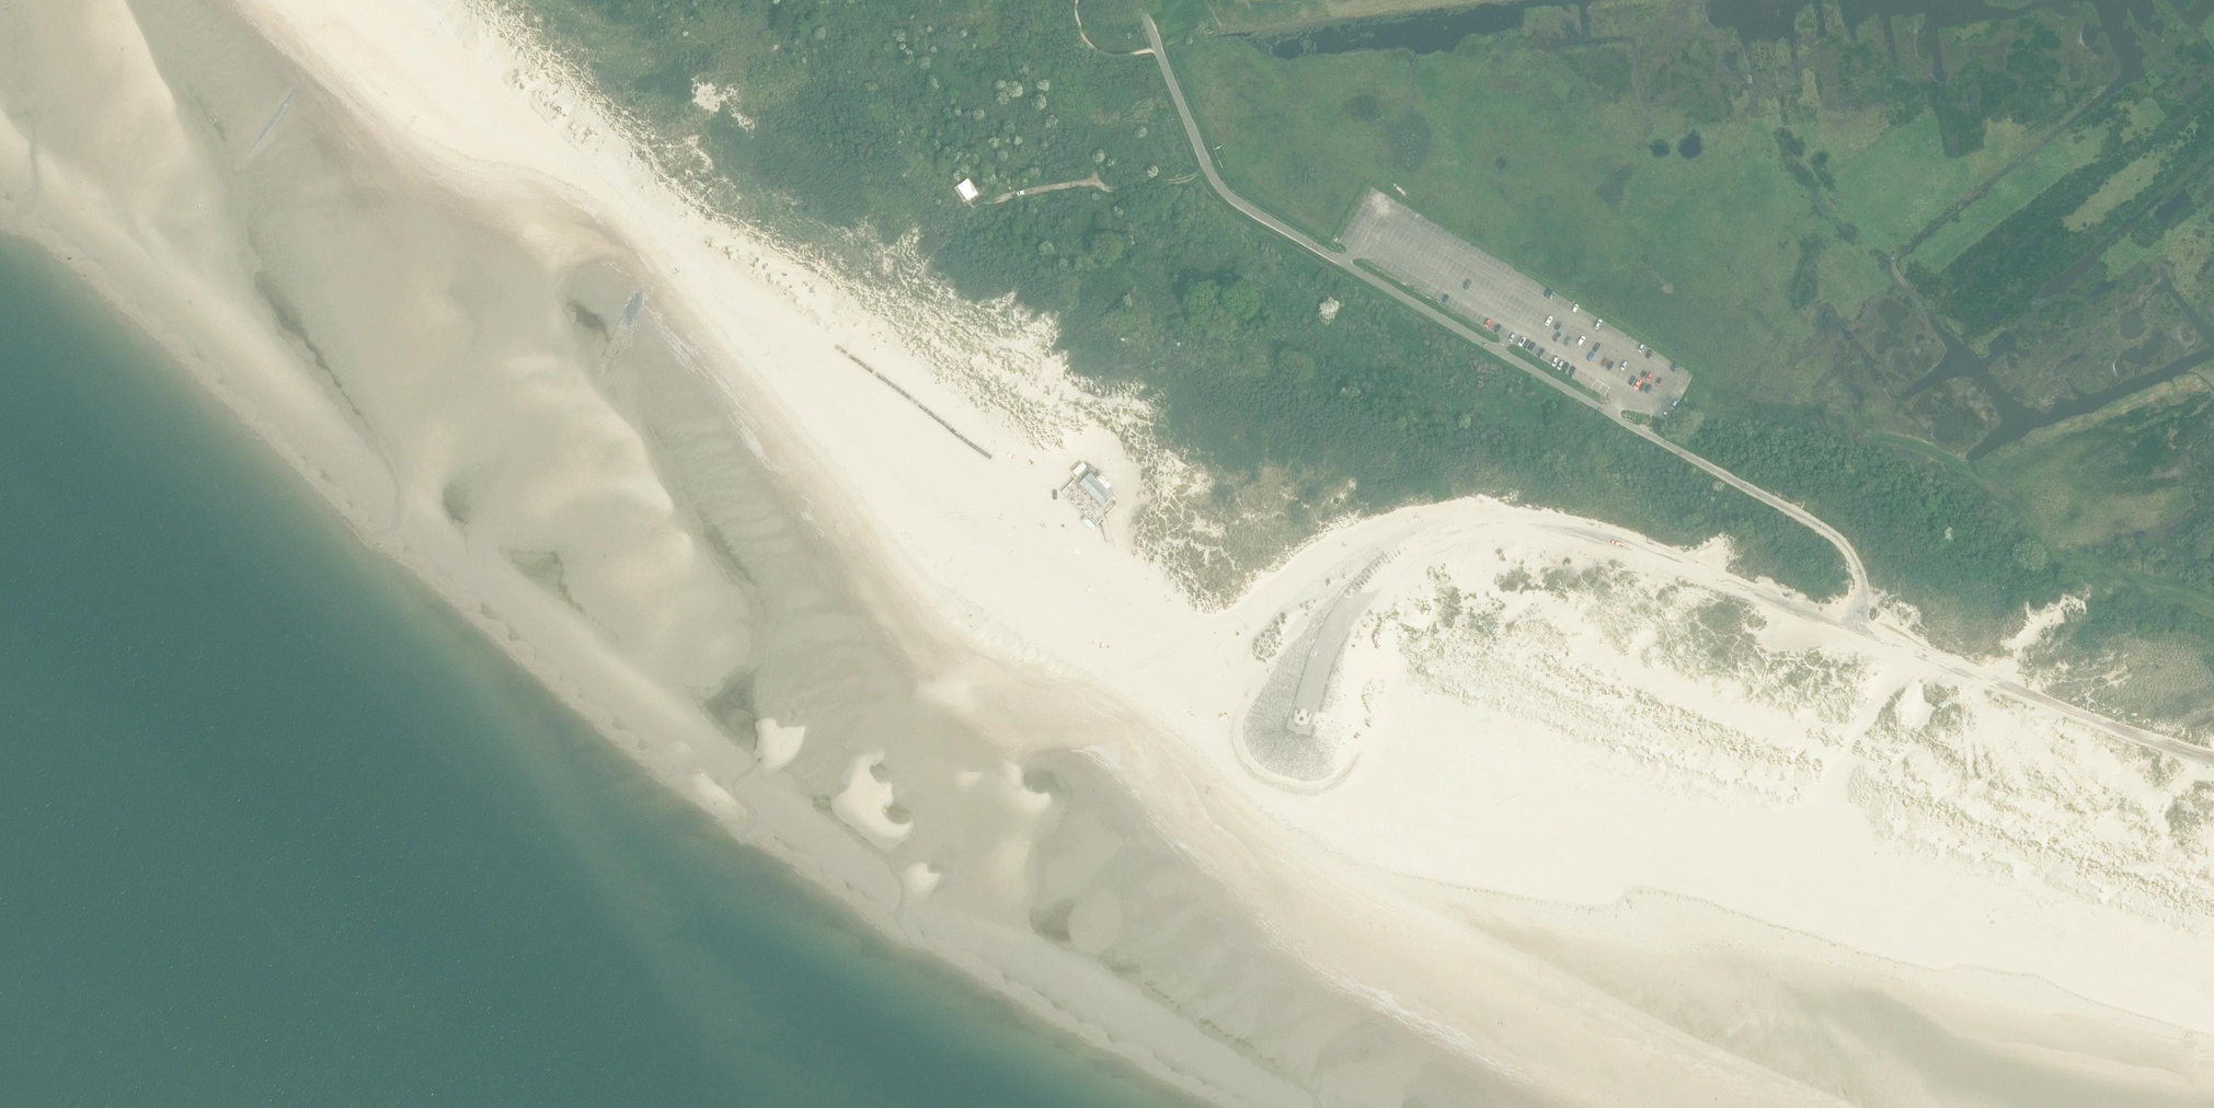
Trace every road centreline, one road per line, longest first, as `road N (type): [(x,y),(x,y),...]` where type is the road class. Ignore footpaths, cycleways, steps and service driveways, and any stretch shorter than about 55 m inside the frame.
road 1 (unclassified): [(1611,414),(1229,196),(1209,170),(1137,0)]

